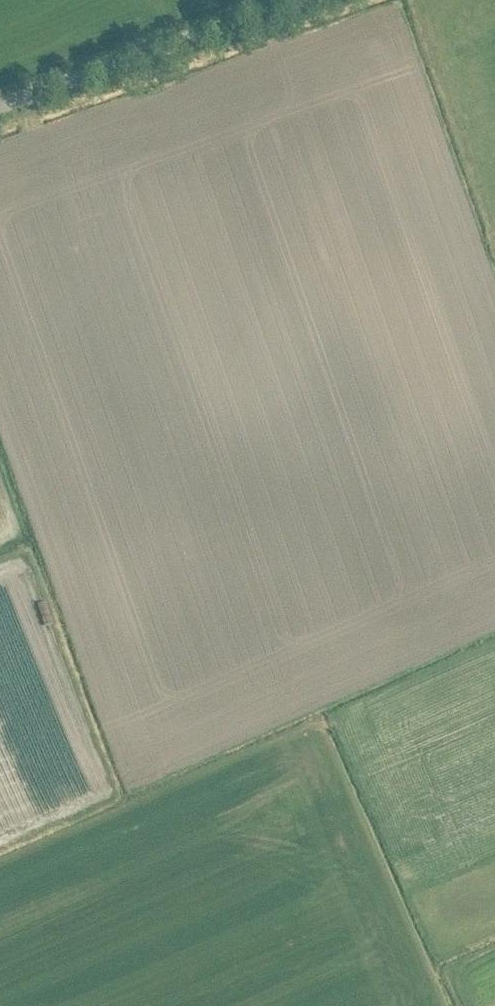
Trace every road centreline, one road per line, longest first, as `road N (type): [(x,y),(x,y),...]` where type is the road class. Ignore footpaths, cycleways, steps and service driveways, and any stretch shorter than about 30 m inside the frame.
road 1 (unclassified): [(0,107),(304,0)]

